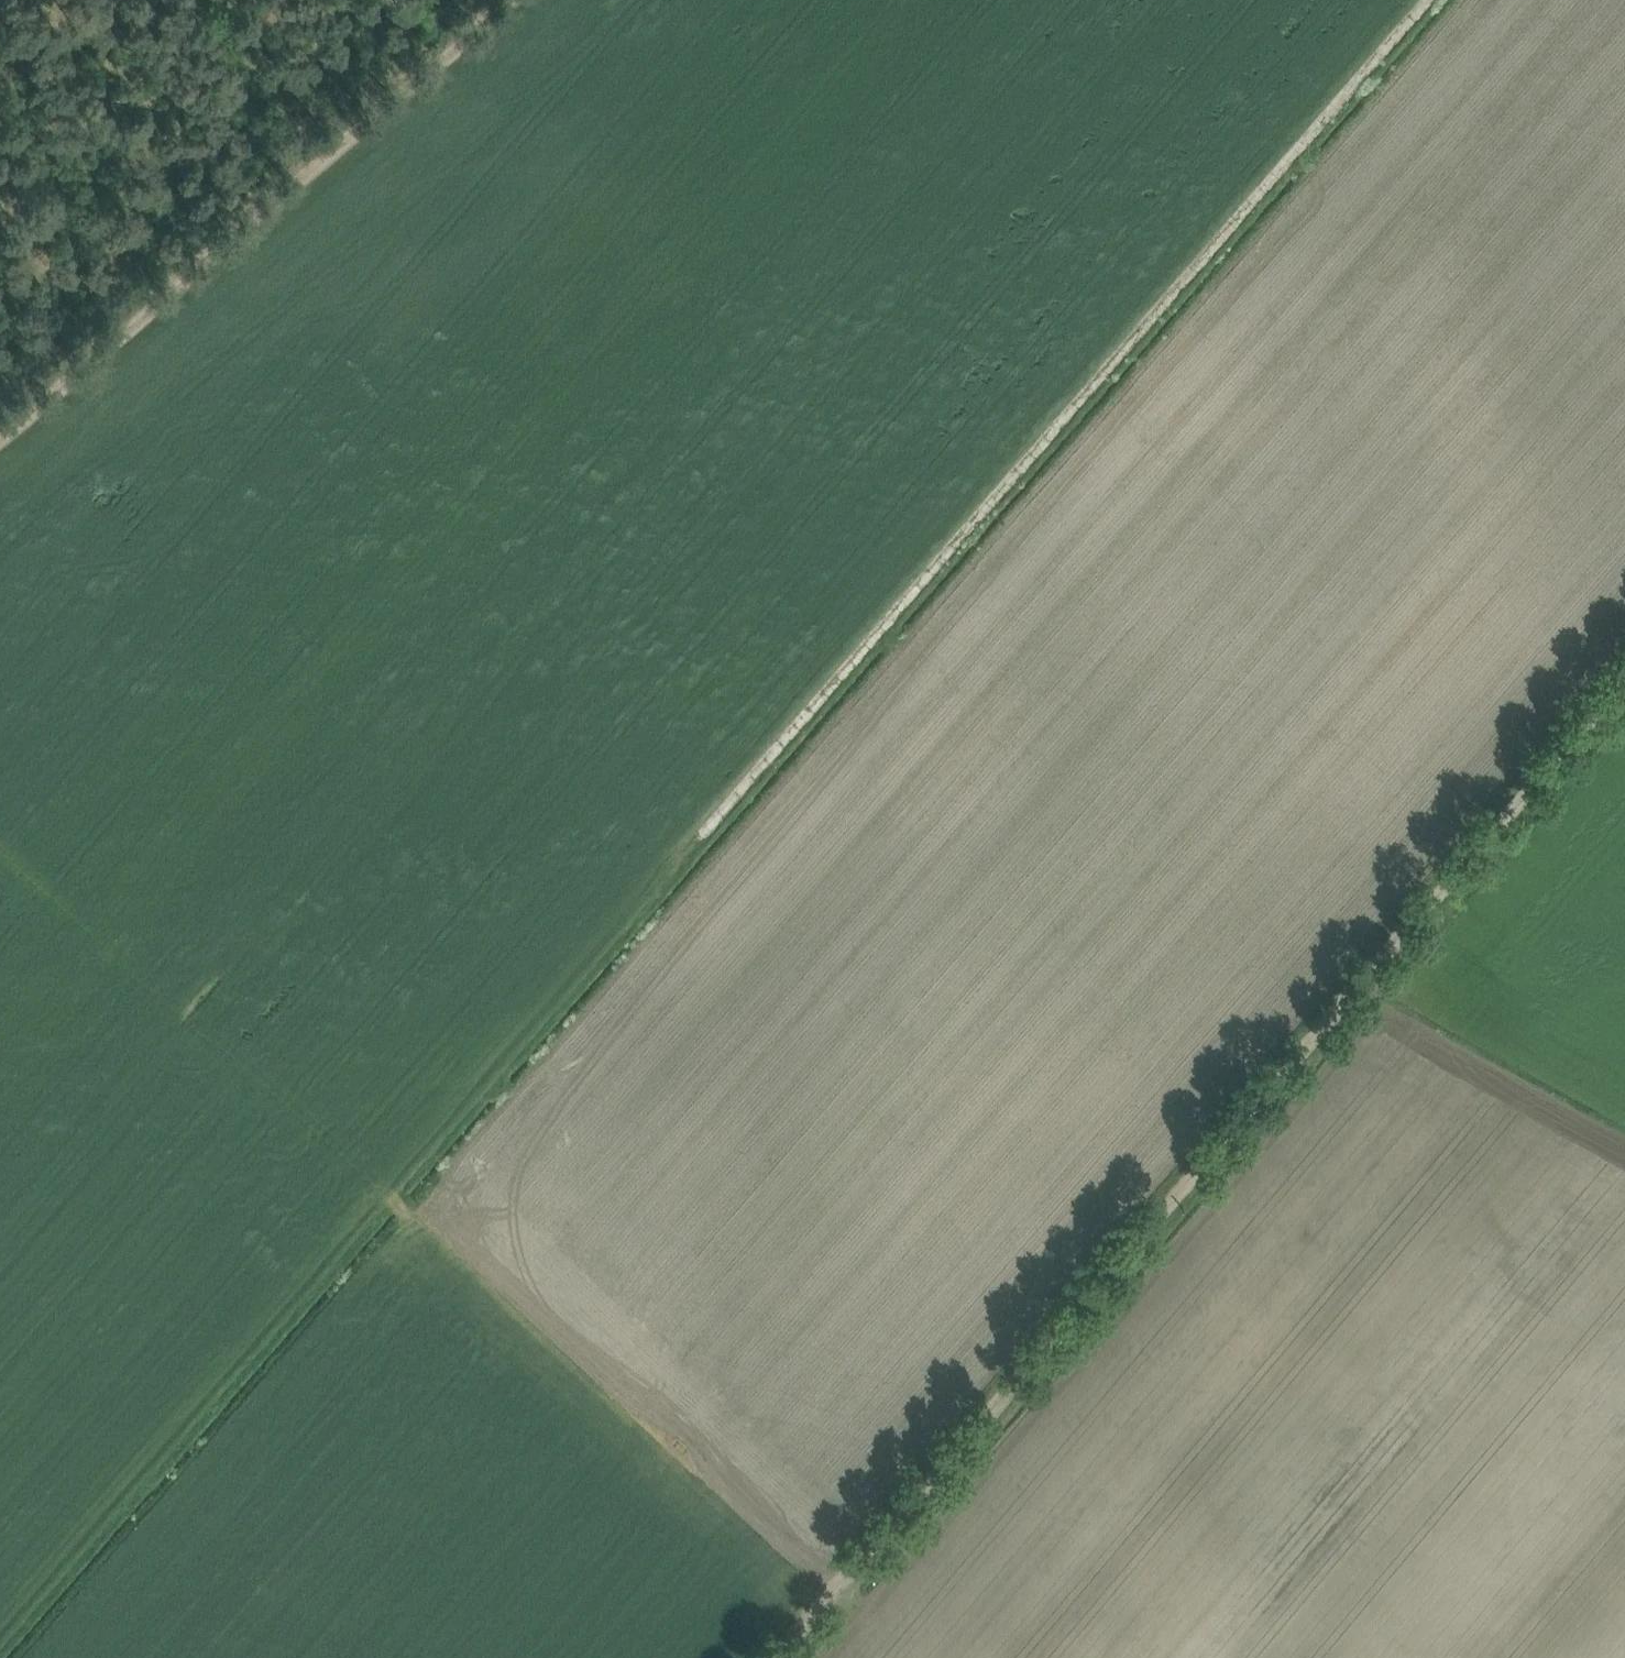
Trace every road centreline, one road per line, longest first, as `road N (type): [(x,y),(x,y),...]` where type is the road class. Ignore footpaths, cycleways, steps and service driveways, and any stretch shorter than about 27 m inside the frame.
road 1 (track): [(779,1657),(1624,679)]
road 2 (track): [(701,843),(1433,0)]
road 3 (track): [(503,0),(0,431)]

